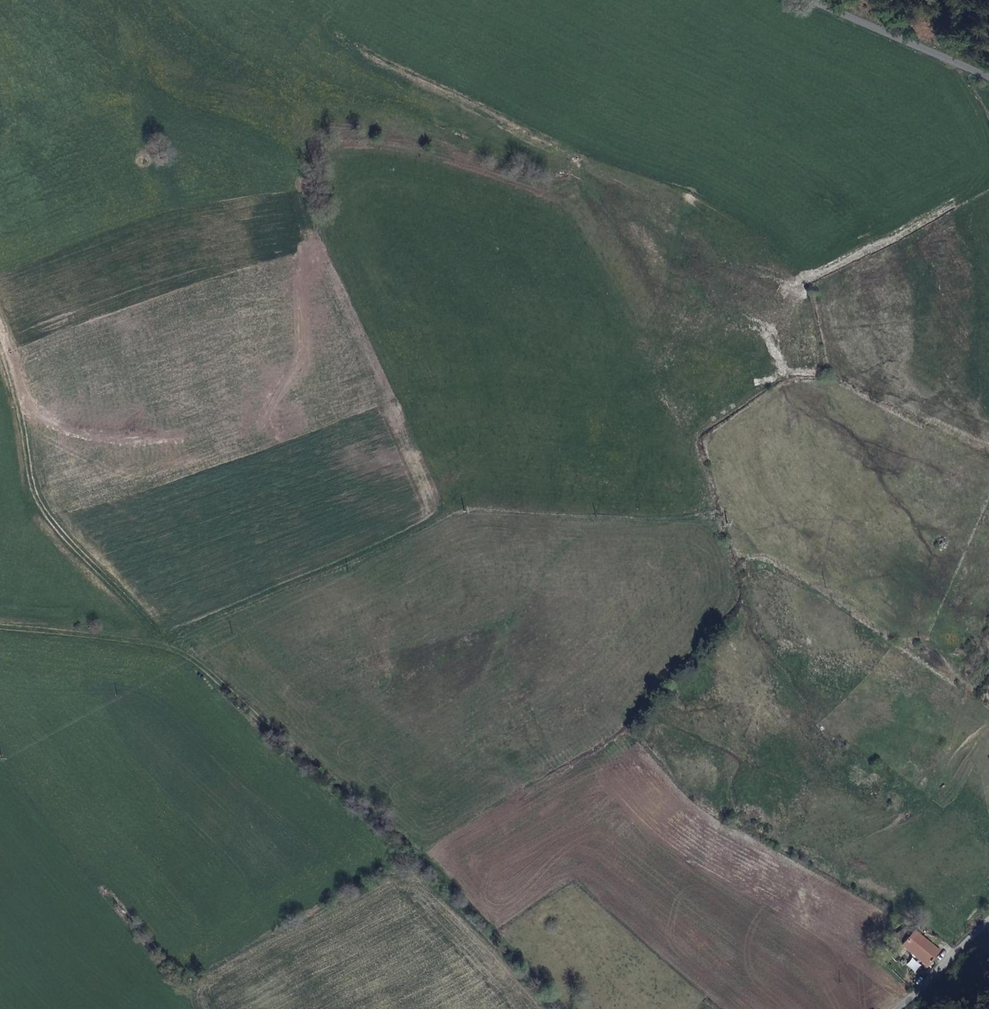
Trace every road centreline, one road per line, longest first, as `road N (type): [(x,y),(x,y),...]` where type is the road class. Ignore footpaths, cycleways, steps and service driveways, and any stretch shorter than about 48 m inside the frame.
road 1 (track): [(564,1008),(418,859),(159,639),(0,628)]
road 2 (unclassified): [(988,74),(832,0)]
road 3 (unclassified): [(988,918),(892,1008)]

